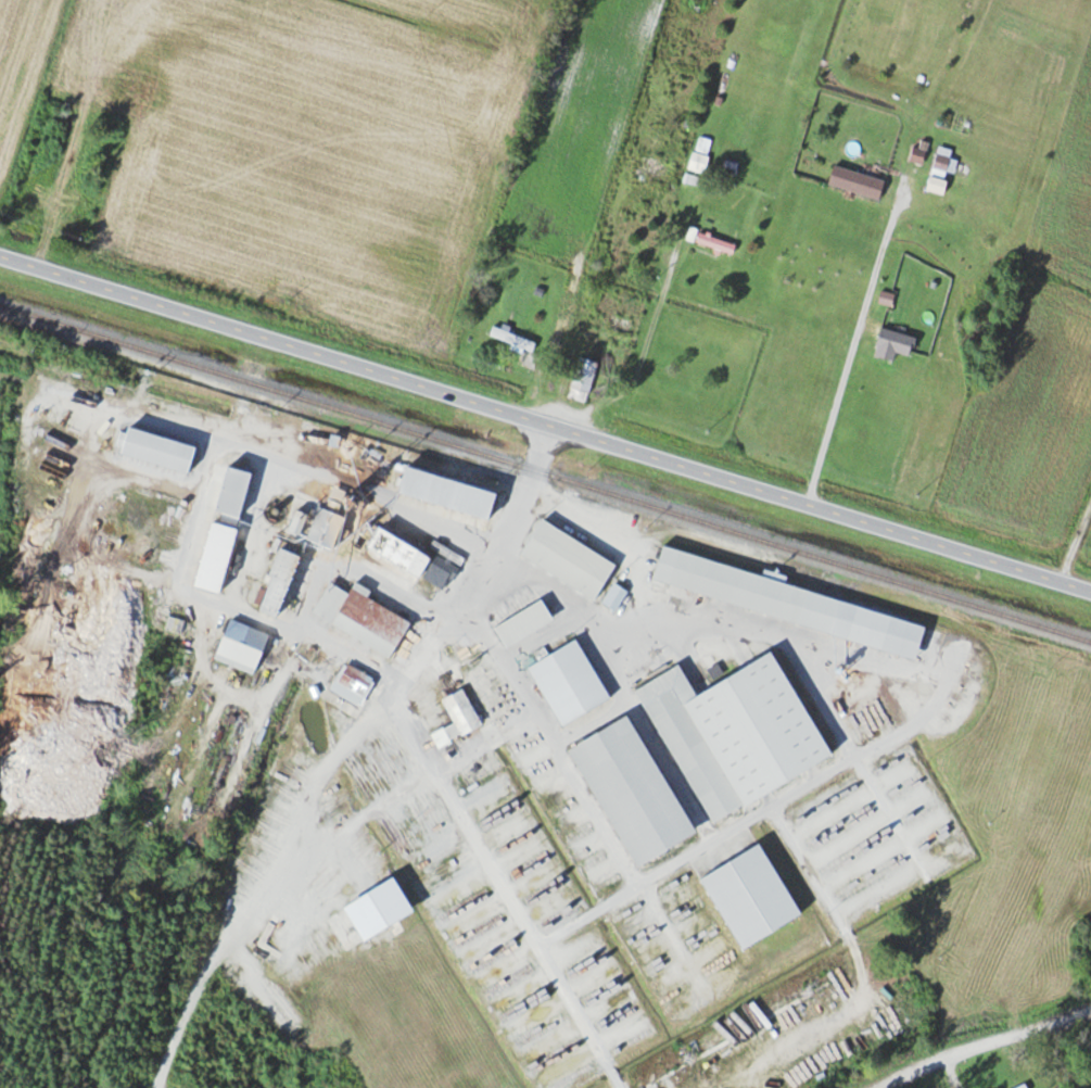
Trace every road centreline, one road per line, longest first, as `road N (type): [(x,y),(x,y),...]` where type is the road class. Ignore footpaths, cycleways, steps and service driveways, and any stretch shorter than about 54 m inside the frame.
road 1 (secondary): [(1090,594),(0,259)]

